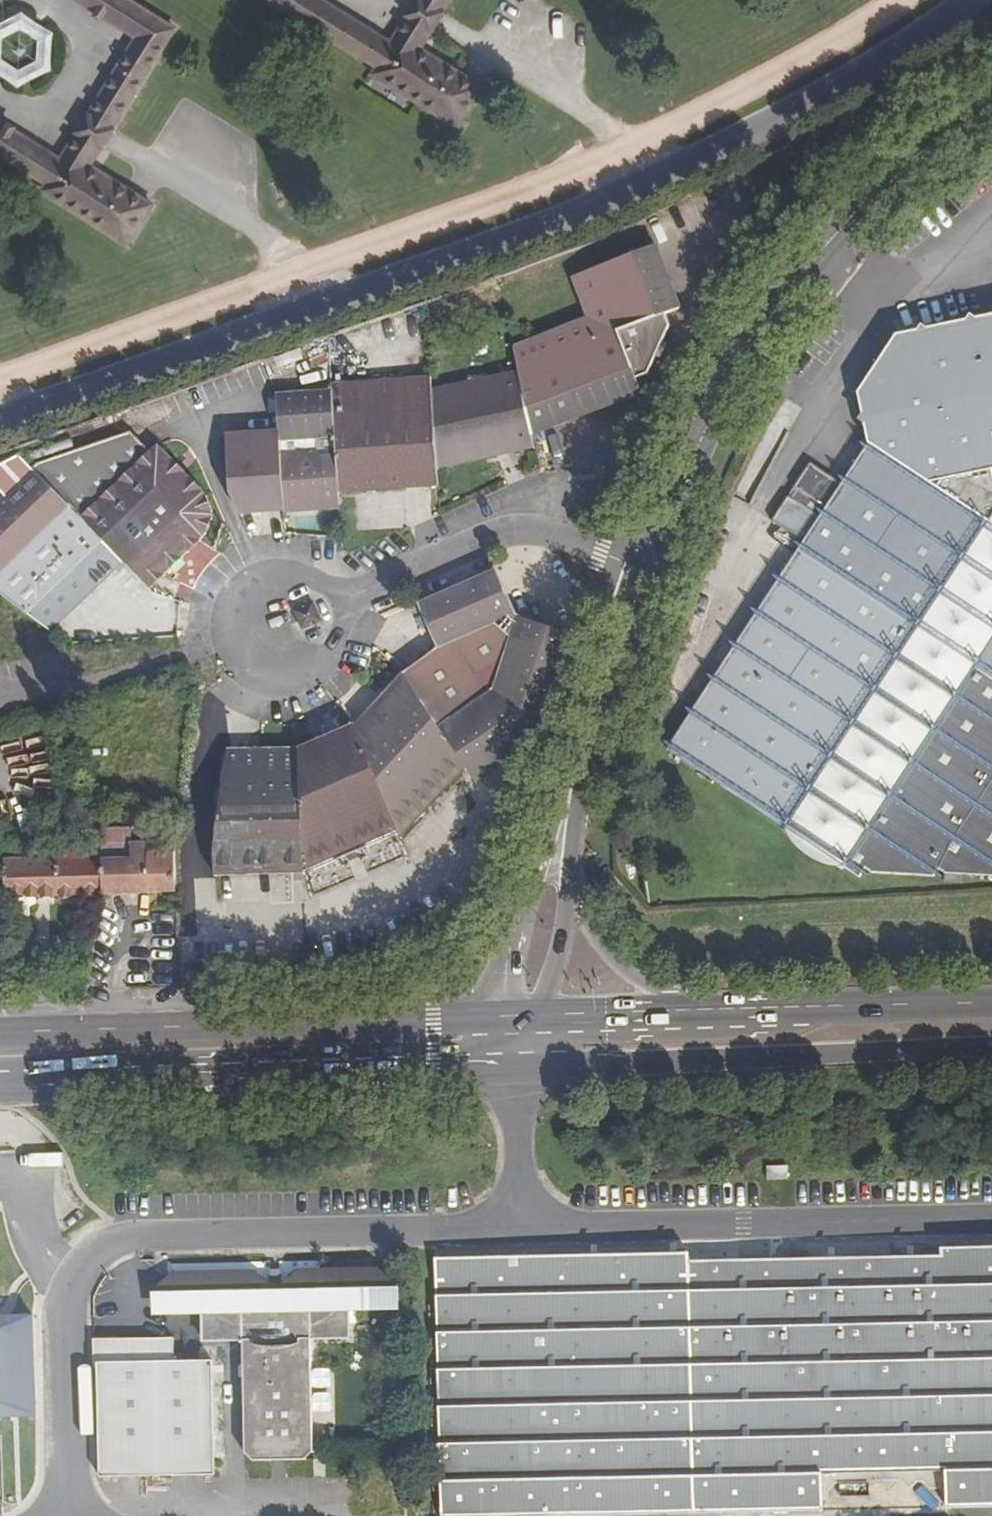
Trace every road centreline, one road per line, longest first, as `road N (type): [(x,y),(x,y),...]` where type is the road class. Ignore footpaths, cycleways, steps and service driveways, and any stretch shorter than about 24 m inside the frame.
road 1 (tertiary): [(991,107),(880,191),(822,250),(741,363),(684,481),(598,708)]
road 2 (unclassified): [(70,1515),(63,1307),(97,1249),(130,1236),(519,1226)]
road 3 (primary): [(0,1084),(514,1058)]
road 4 (primary): [(514,1058),(991,1044)]
road 5 (unclassified): [(519,1226),(991,1221)]
road 6 (primary): [(463,1018),(0,1032)]
road 7 (primary): [(991,1002),(697,1012)]
road 8 (tertiary): [(598,708),(551,819),(502,977)]
road 9 (tertiary): [(570,897),(598,708)]
road 10 (tertiary): [(697,1012),(611,956),(570,897)]
road 11 (unclassified): [(519,1226),(514,1058)]
road 12 (primary): [(697,1012),(537,1016)]
road 13 (tertiary): [(537,1016),(570,897)]

